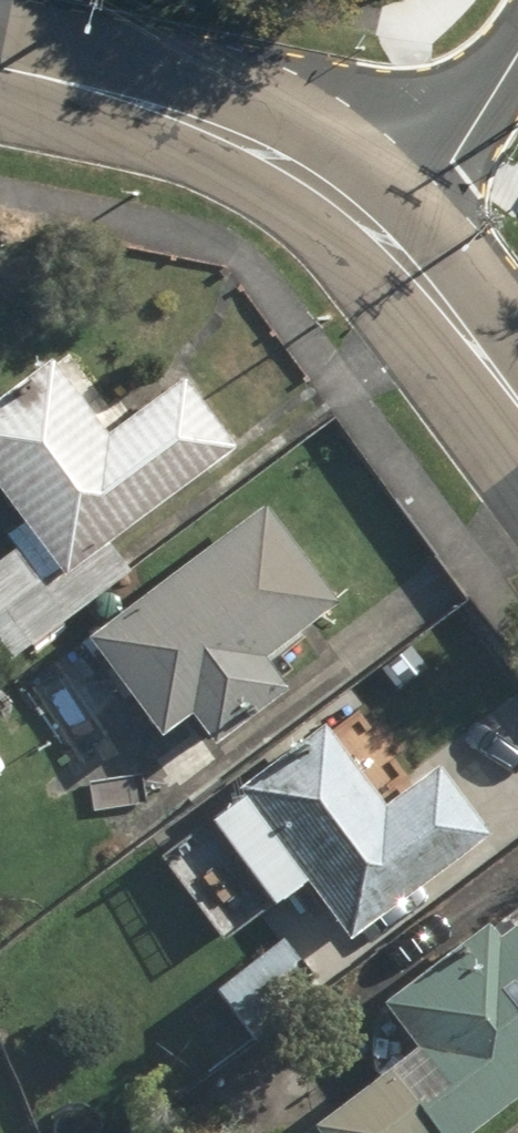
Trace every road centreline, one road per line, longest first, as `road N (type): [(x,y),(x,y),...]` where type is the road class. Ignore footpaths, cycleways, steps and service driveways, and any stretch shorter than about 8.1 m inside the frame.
road 1 (secondary): [(385,237),(309,179),(238,139),(166,109),(0,66)]
road 2 (residential): [(385,237),(454,156),(517,58)]
road 3 (secondary): [(517,400),(385,237)]

